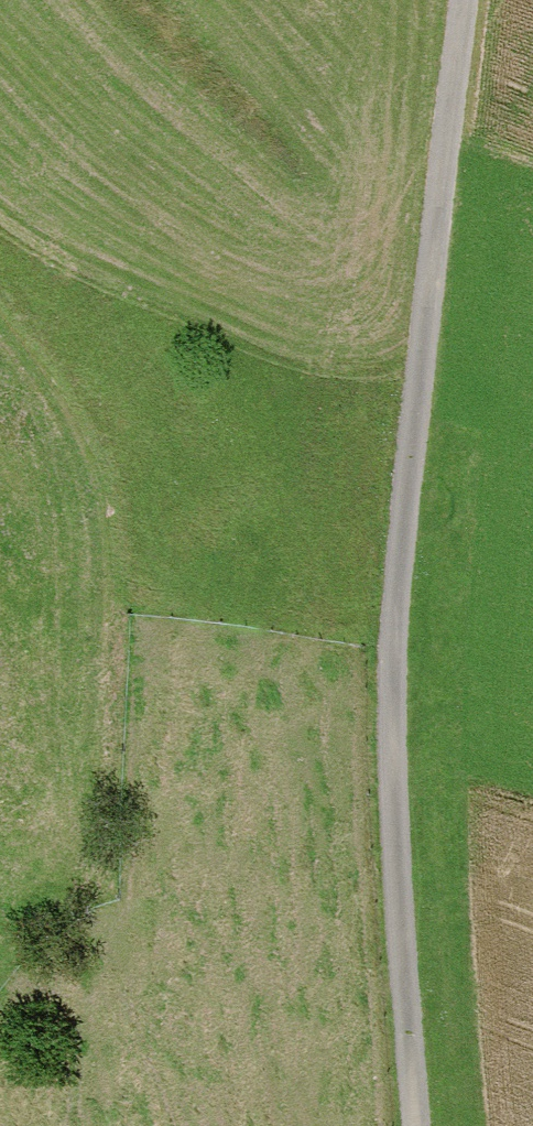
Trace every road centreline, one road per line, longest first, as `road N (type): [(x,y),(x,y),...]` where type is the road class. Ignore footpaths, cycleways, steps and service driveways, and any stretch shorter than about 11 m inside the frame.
road 1 (unclassified): [(452,0),(380,642),(381,832),(405,1125)]
road 2 (track): [(0,337),(49,401),(70,473),(87,602),(93,769)]

